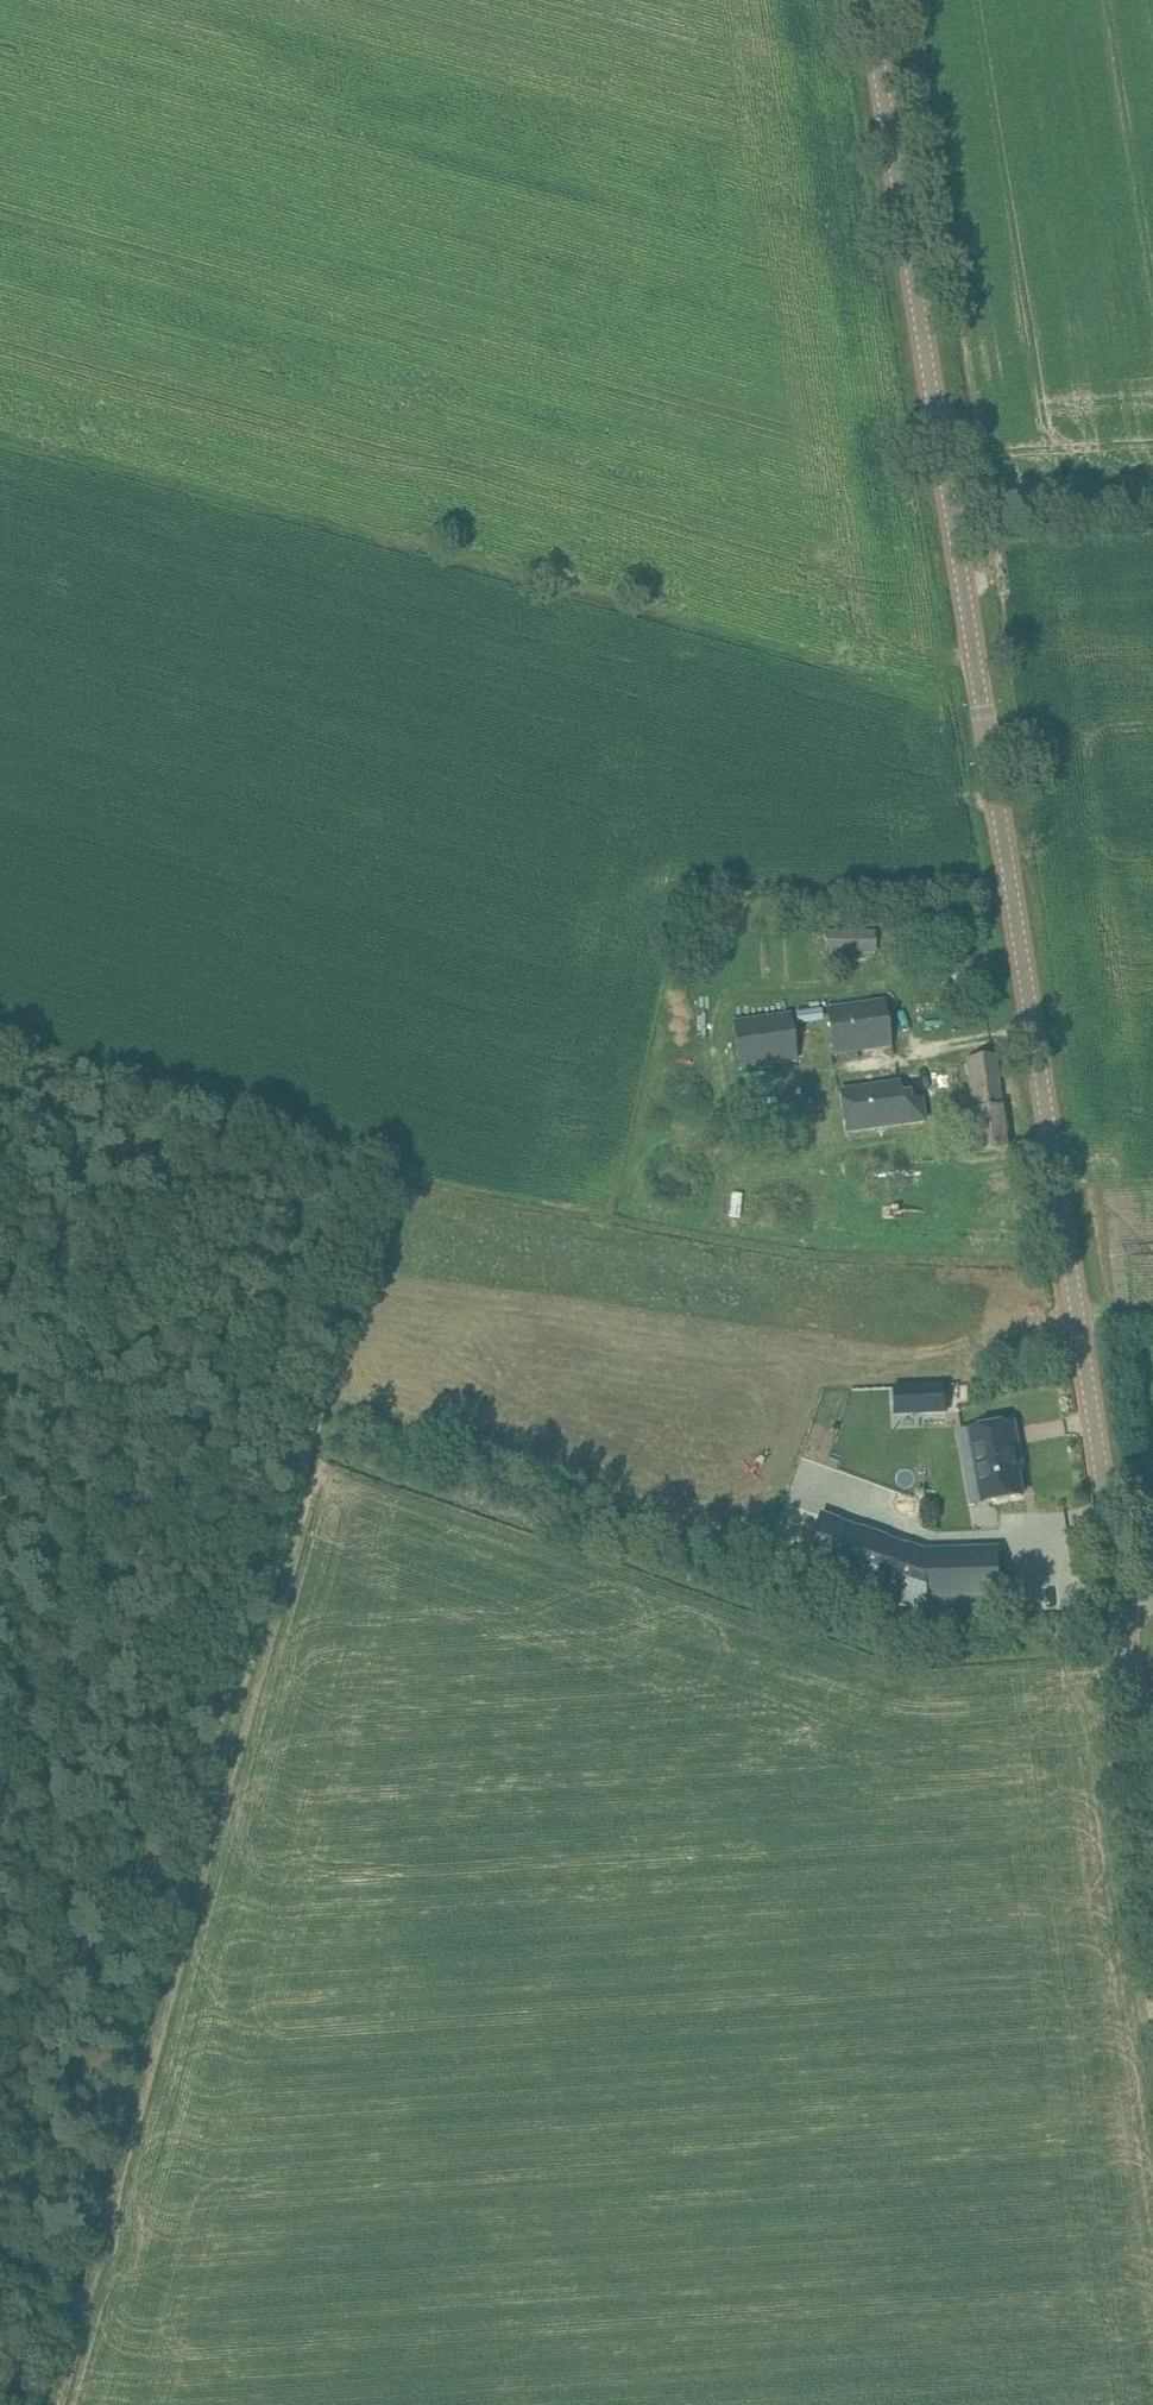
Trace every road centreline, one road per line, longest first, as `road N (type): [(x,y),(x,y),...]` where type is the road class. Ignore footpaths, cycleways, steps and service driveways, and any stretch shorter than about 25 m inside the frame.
road 1 (tertiary): [(1152,1821),(869,0)]

